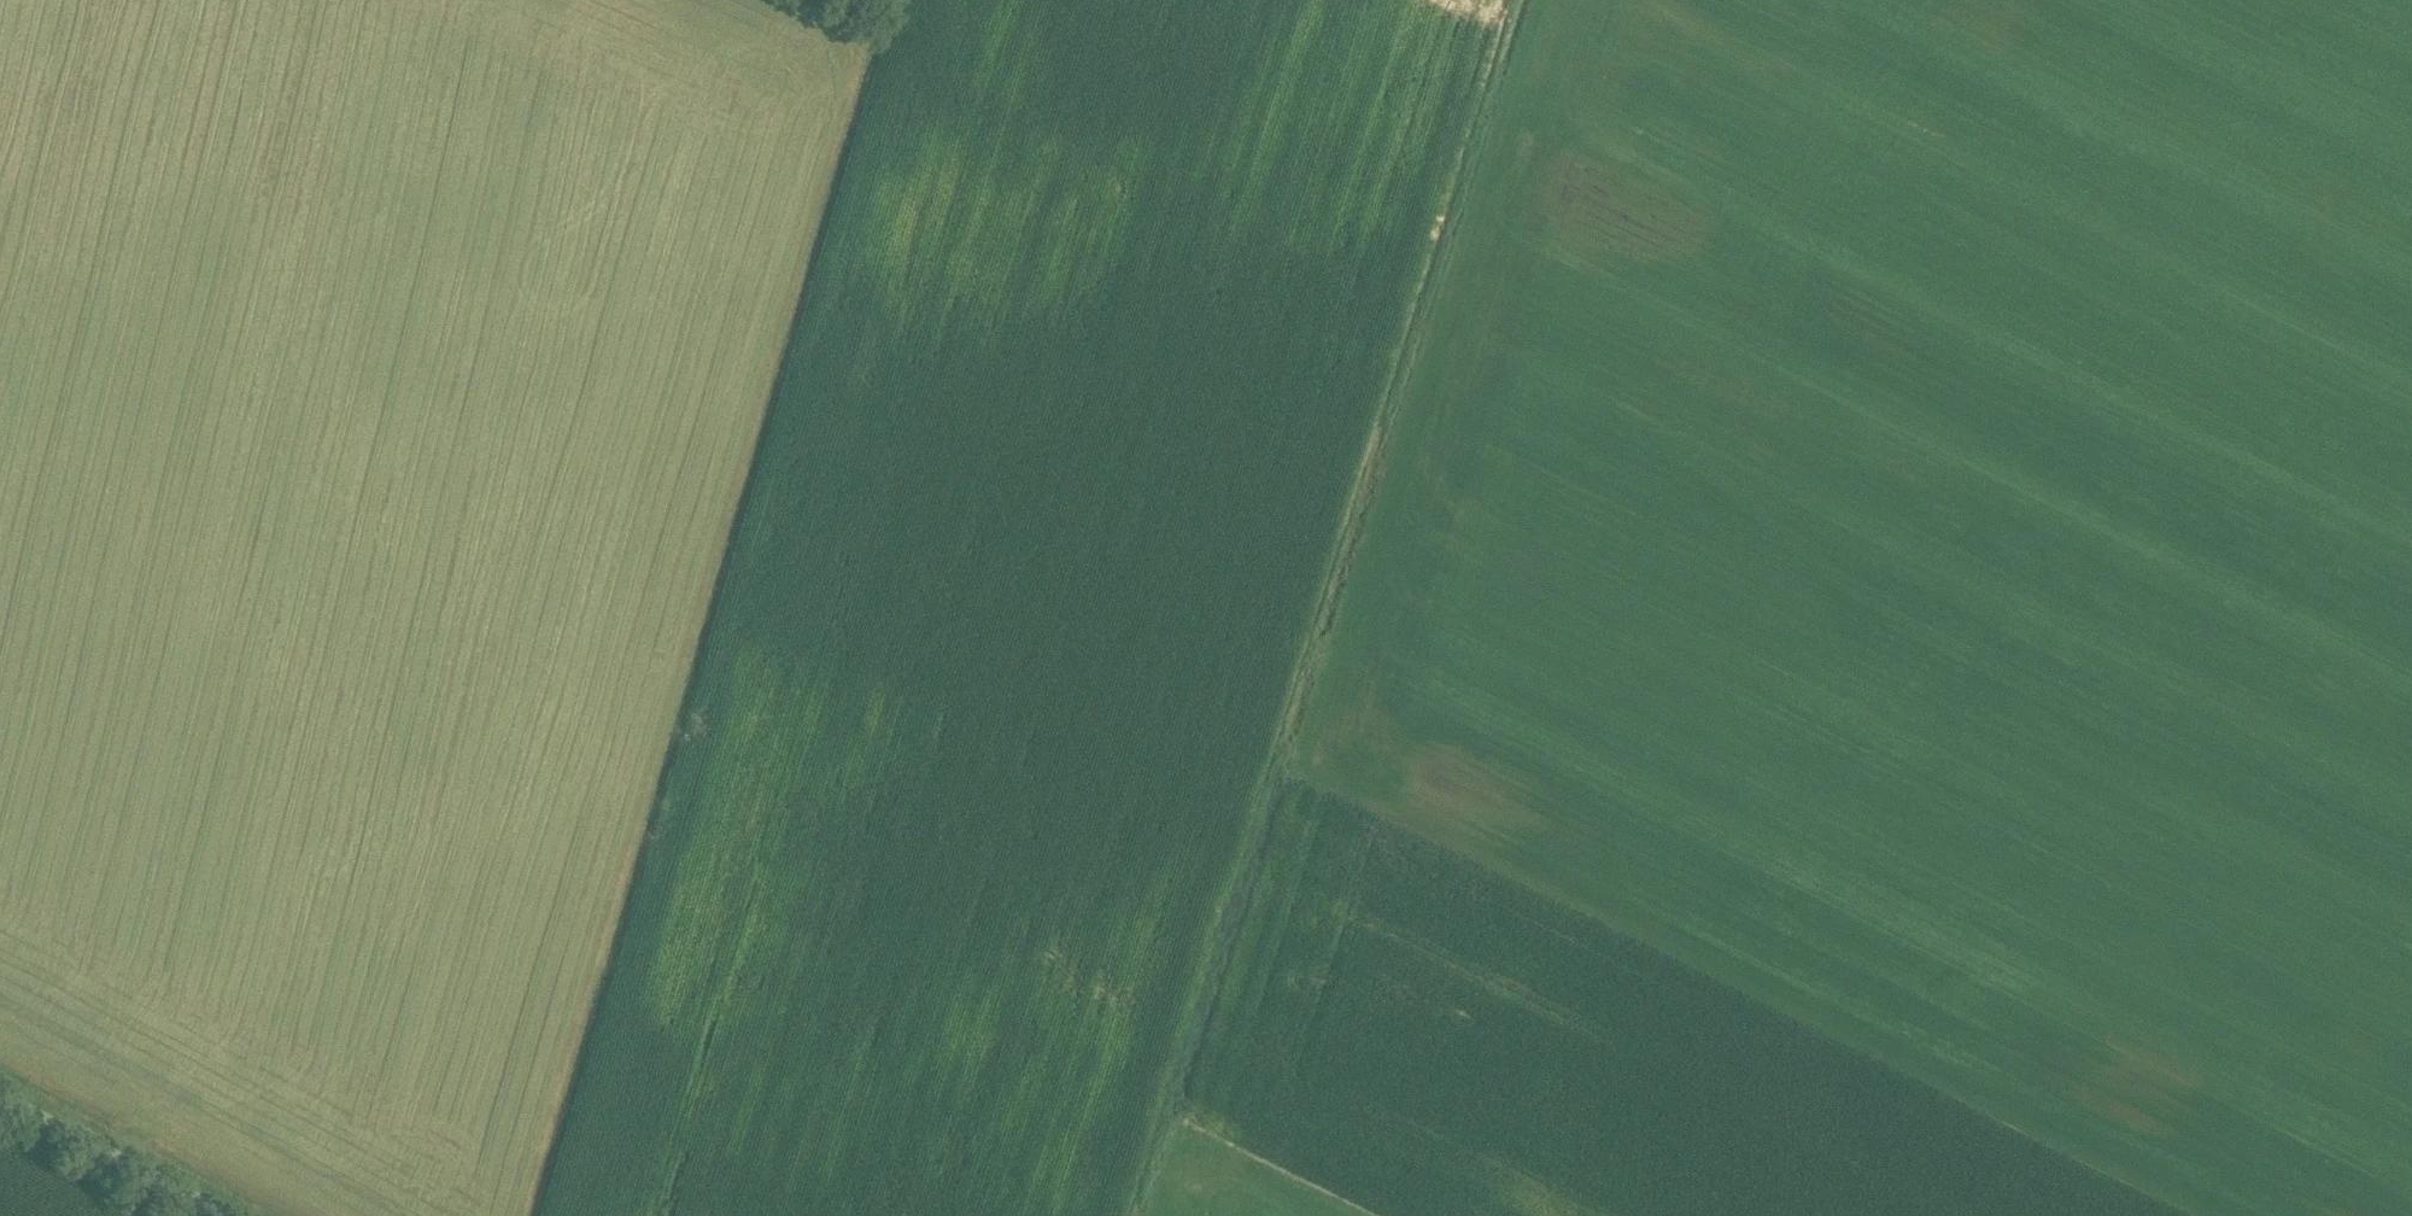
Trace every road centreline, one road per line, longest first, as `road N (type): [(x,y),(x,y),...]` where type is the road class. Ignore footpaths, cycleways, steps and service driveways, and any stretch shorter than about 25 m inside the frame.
road 1 (unclassified): [(225,1215),(0,1097)]

